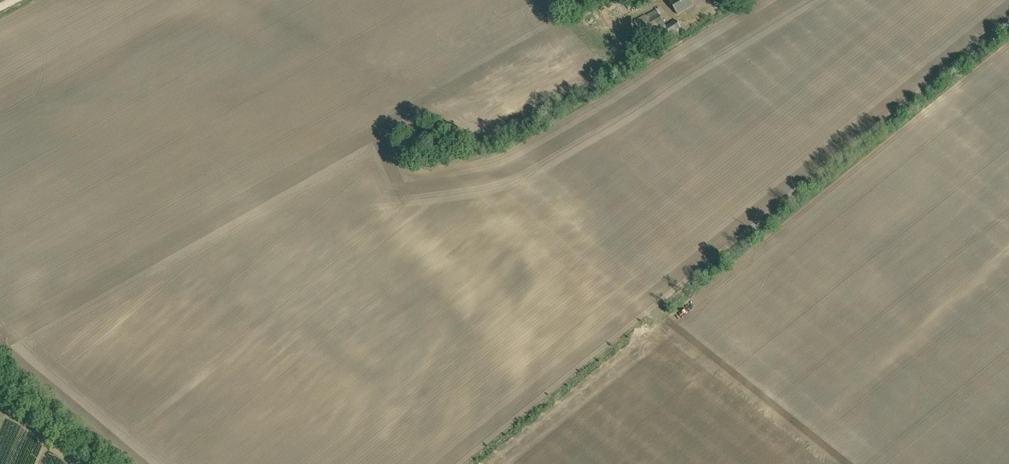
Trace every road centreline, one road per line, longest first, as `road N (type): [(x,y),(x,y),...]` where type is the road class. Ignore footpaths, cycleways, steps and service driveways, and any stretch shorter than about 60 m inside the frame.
road 1 (unclassified): [(106,463),(0,377)]

